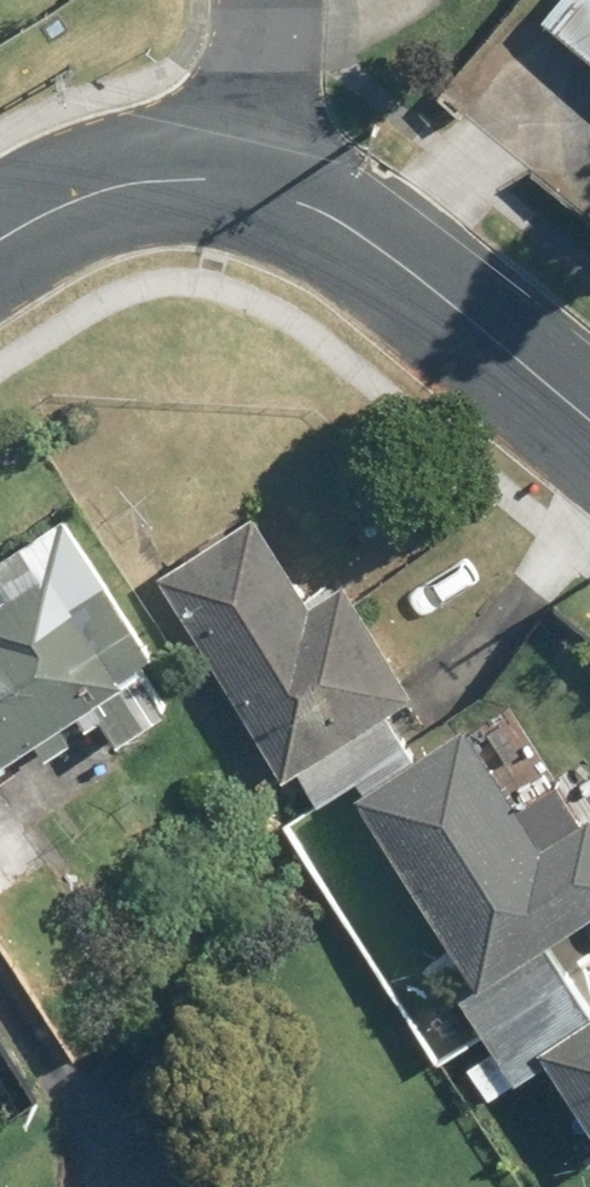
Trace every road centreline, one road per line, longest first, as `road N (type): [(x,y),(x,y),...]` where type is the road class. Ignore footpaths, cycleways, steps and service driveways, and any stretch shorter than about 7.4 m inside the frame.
road 1 (residential): [(248,184),(306,203),(390,255),(589,421)]
road 2 (residential): [(0,239),(66,201),(111,187),(197,177),(248,184)]
road 3 (residential): [(248,184),(273,25),(268,0)]

